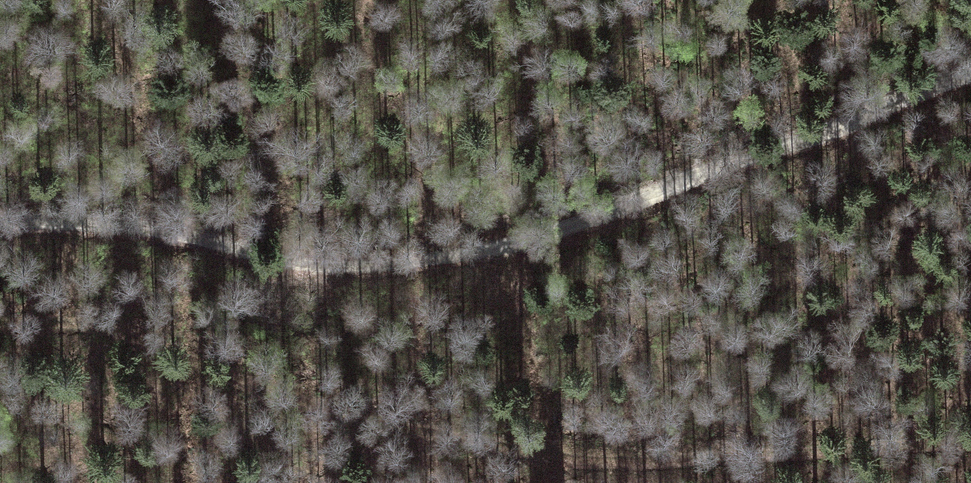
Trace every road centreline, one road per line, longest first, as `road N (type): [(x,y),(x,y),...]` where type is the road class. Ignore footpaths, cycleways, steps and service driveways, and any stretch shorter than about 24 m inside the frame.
road 1 (track): [(970,70),(616,214),(513,247),(428,262),(289,263),(143,229),(0,224)]
road 2 (track): [(0,321),(140,337),(323,409),(556,453),(770,457),(970,442)]

